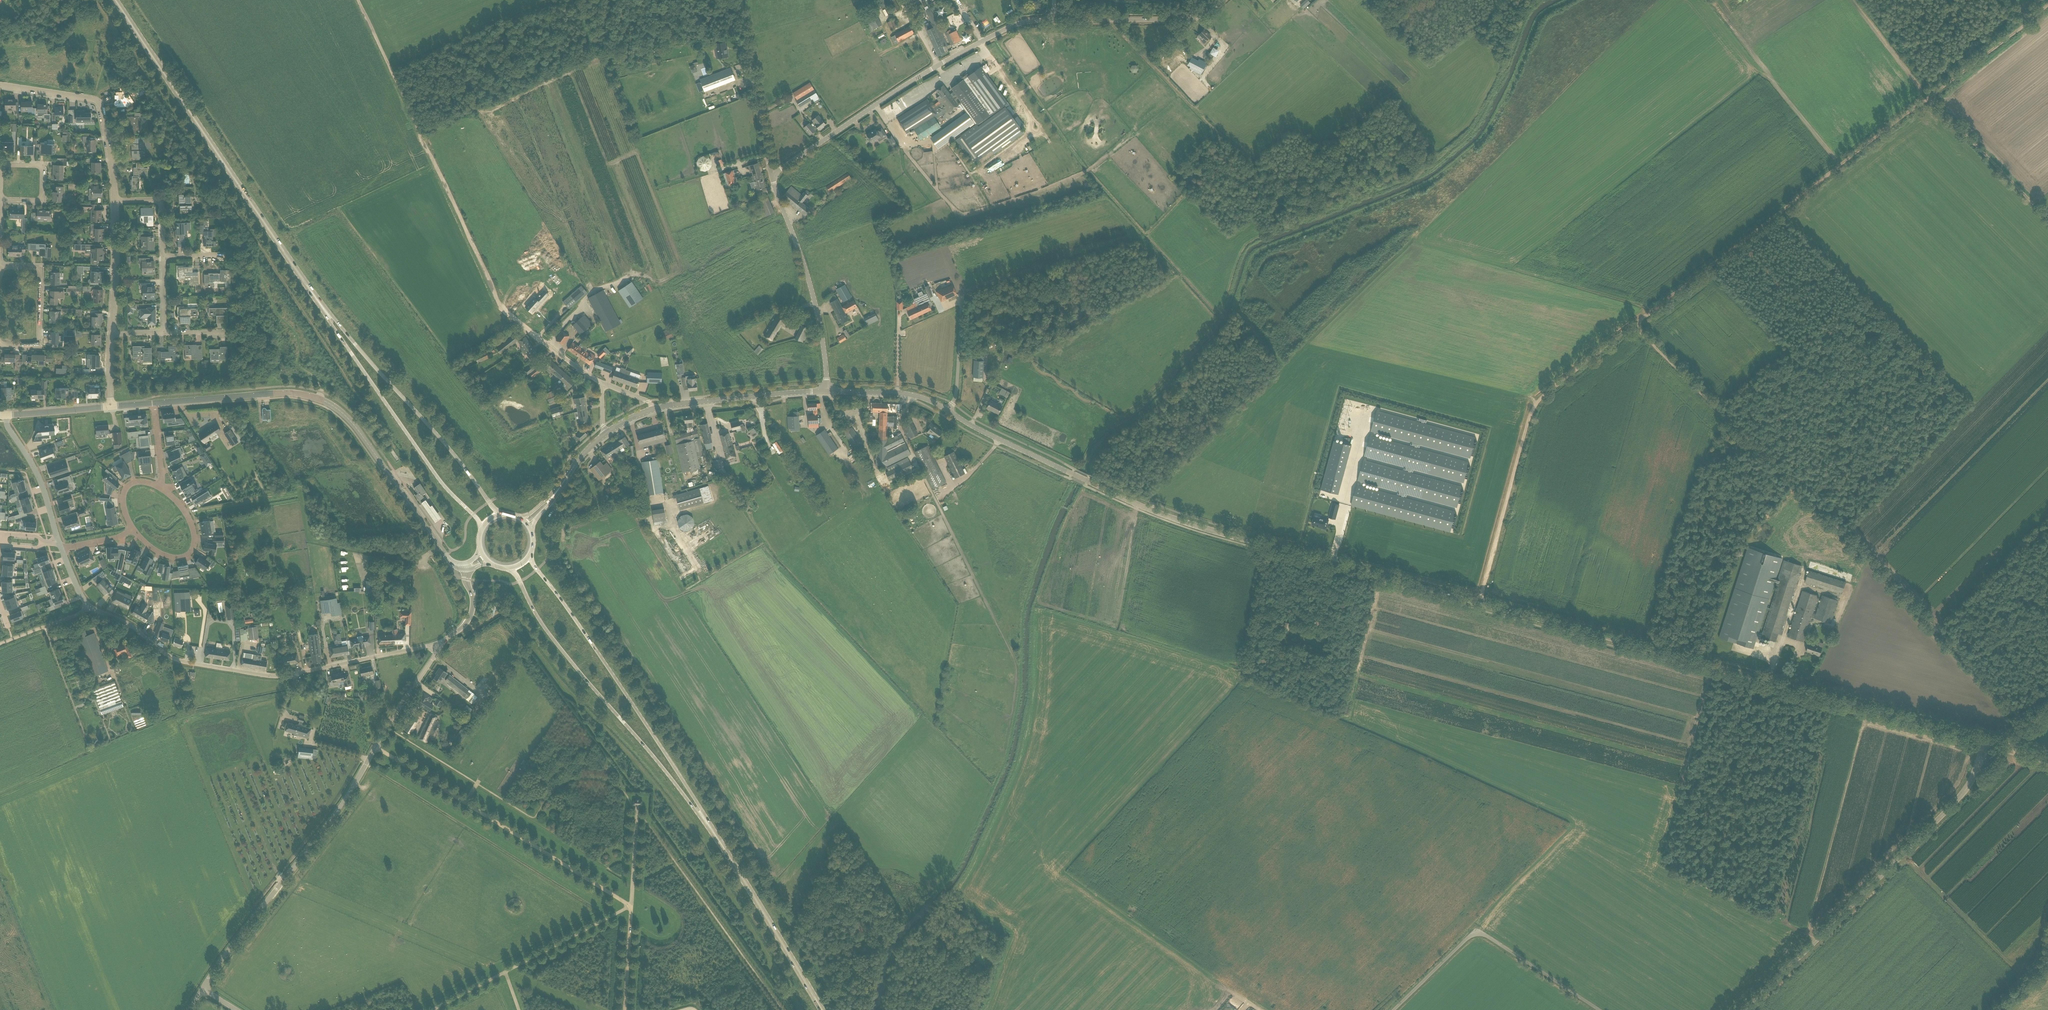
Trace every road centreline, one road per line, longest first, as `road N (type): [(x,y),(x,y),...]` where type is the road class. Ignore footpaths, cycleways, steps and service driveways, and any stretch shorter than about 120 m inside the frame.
road 1 (track): [(2047,5),(1543,396),(1507,501)]
road 2 (tertiary): [(1479,603),(1181,521),(922,397),(827,391)]
road 3 (track): [(2027,729),(1634,325)]
road 4 (tertiary): [(1982,739),(1479,603)]
road 5 (unclassified): [(202,989),(337,811),(437,645)]
road 6 (tertiary): [(465,567),(446,556),(344,415),(318,398),(286,393),(153,404)]
road 7 (primary): [(309,287),(116,0)]
road 8 (unclassified): [(1747,1009),(1960,799),(1980,761)]
road 9 (track): [(358,0),(502,308)]
road 10 (primary): [(510,569),(557,645),(711,830)]
road 11 (primary): [(711,830),(530,556)]
road 12 (primary): [(501,516),(309,287)]
road 13 (primary): [(309,287),(419,453),(483,529)]
road 14 (residential): [(167,655),(283,675),(437,645)]
road 15 (unclassified): [(1599,1009),(1481,934),(1394,1009)]
road 16 (unclassified): [(827,391),(814,299),(772,174)]
road 17 (primary): [(821,1009),(711,830)]
road 18 (unclassified): [(772,174),(939,65)]
road 19 (residential): [(116,200),(100,104),(0,85)]
road 20 (track): [(574,0),(496,21),(392,71)]
road 21 (track): [(420,132),(472,110),(491,111),(594,61)]
road 22 (unclassified): [(772,174),(742,0)]
road 23 (tertiary): [(653,409),(827,391)]
road 24 (unclassified): [(1052,19),(1190,17),(1222,0)]
road 25 (track): [(2047,218),(1929,98)]
road 26 (track): [(1307,218),(1281,200),(1256,158),(1196,107)]
road 27 (residential): [(167,655),(91,607),(62,548)]
road 28 (residential): [(0,268),(40,268),(38,344),(0,344)]
road 29 (residential): [(133,528),(168,556),(192,551),(185,512),(157,486)]
road 30 (residential): [(58,540),(42,482),(5,415)]
road 31 (residential): [(112,335),(116,200)]
road 32 (track): [(0,886),(51,1009)]
road 33 (residential): [(605,385),(502,308)]
road 34 (unclassified): [(939,65),(1012,26),(1052,19)]
road 35 (residential): [(1,201),(41,200),(44,181),(41,163),(0,168)]

